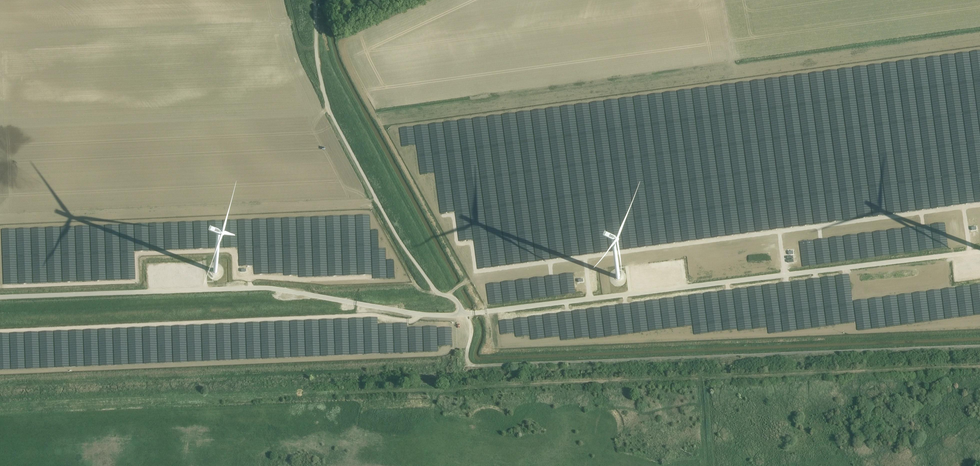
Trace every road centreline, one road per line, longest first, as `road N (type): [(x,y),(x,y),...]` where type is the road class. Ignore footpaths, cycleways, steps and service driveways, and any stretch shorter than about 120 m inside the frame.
road 1 (track): [(979,252),(453,315),(264,288),(0,298)]
road 2 (unclassified): [(979,346),(473,364),(470,322),(400,242),(332,115),(318,65),(315,0)]

